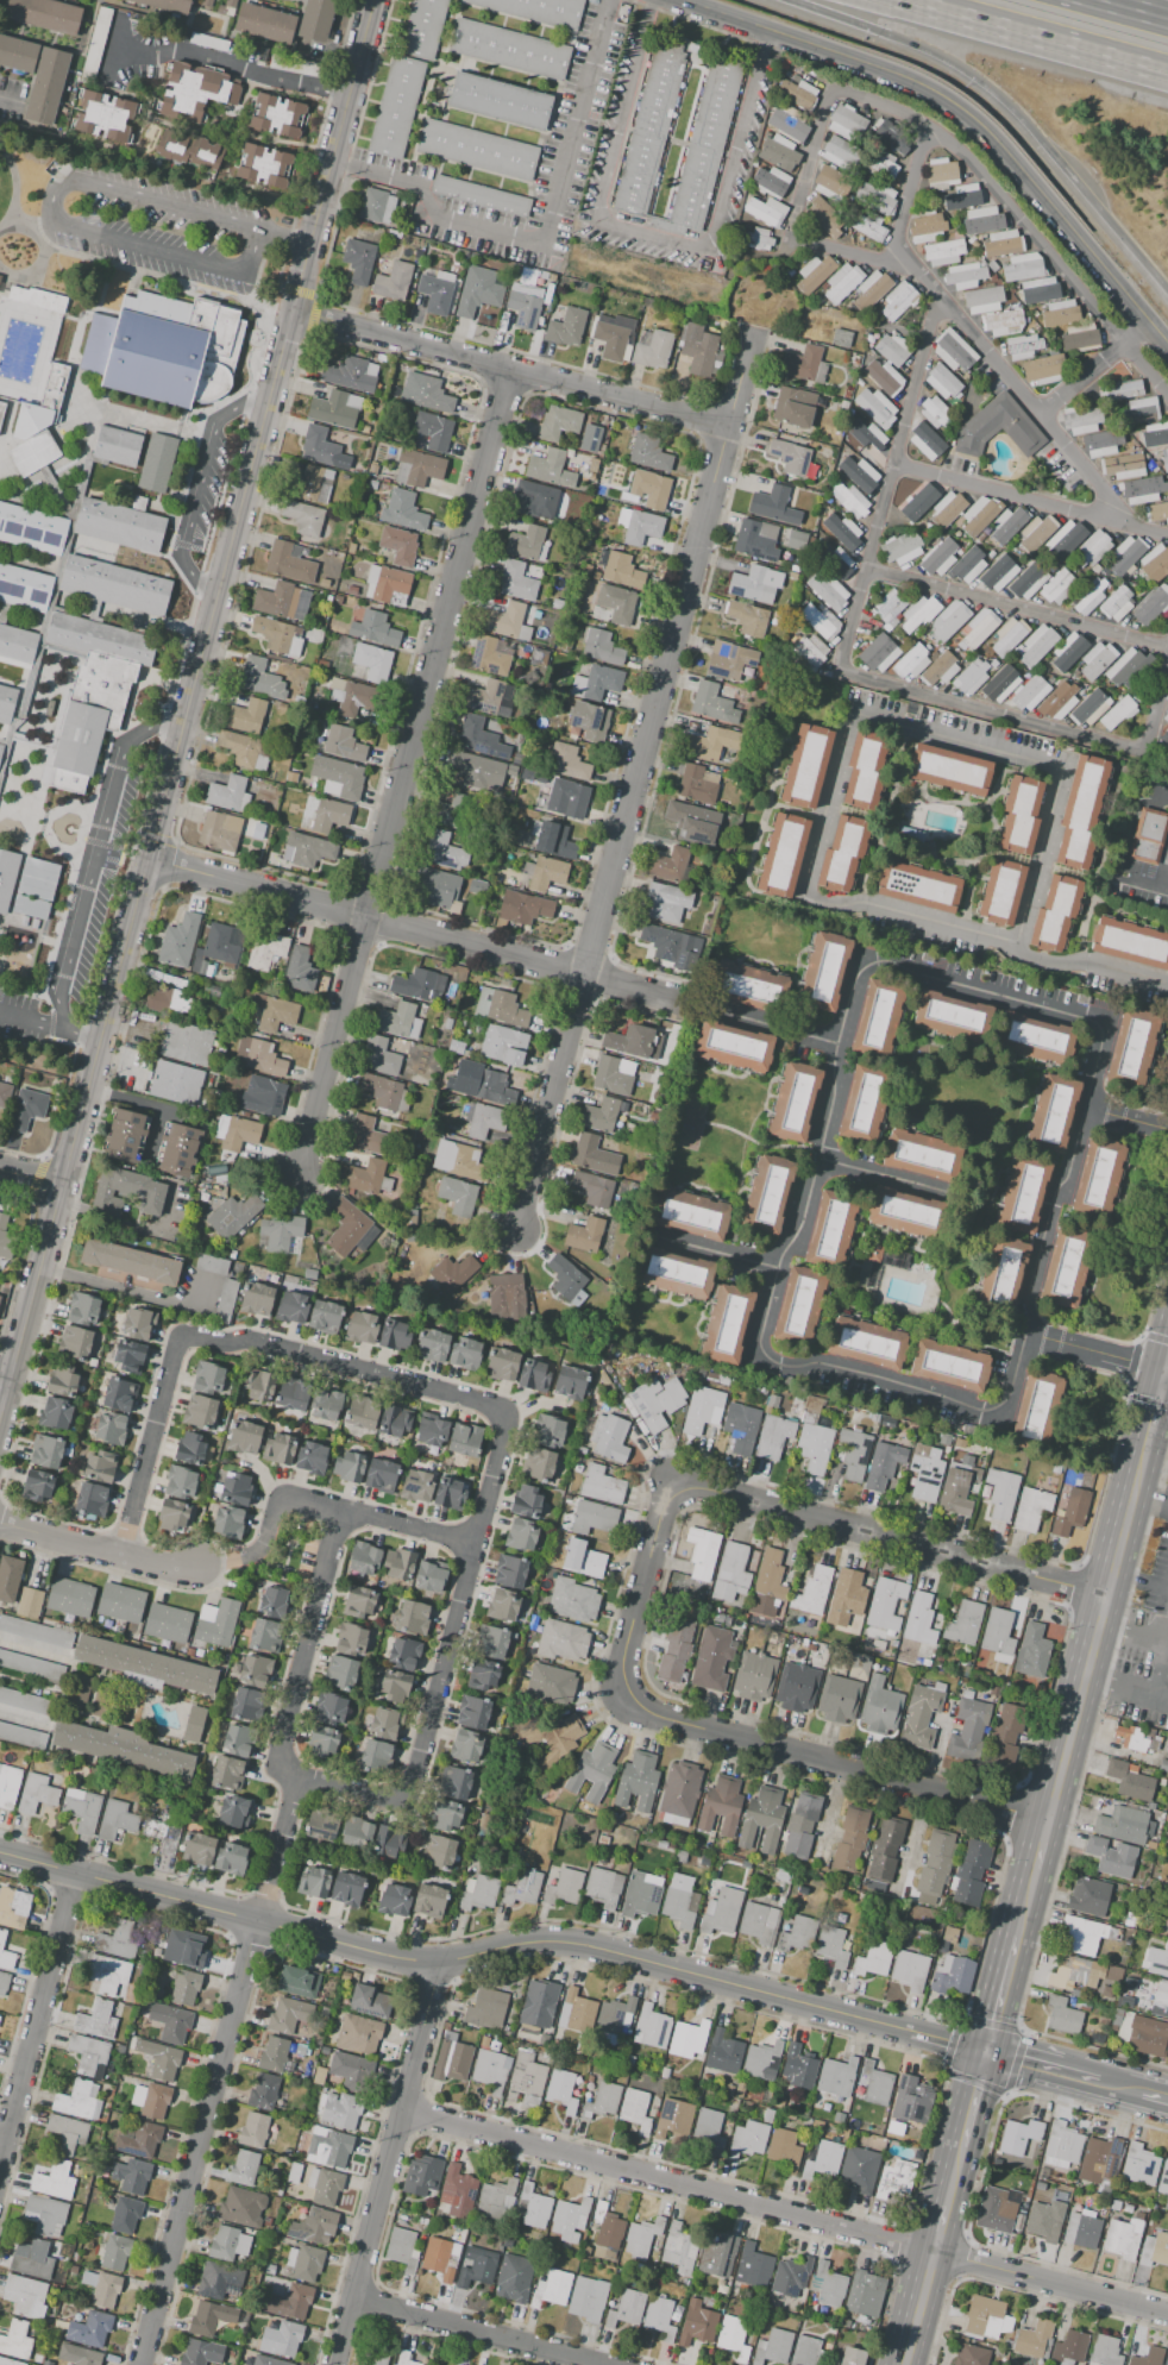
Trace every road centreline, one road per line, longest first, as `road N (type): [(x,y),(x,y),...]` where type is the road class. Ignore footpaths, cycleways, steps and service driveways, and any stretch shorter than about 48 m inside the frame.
road 1 (residential): [(0,1400),(372,0)]
road 2 (residential): [(0,1853),(438,1965),(538,1944),(578,1945),(909,2030)]
road 3 (residential): [(511,1230),(748,326)]
road 4 (residential): [(293,1175),(508,366)]
road 5 (residential): [(400,2107),(1167,2314)]
road 6 (tertiary): [(667,0),(891,68),(973,113),(1167,342)]
road 7 (residential): [(145,860),(677,998)]
road 8 (residential): [(299,1774),(409,1807),(504,1435),(500,1413)]
road 9 (motorway): [(791,0),(905,40),(978,77),(1036,131),(1167,288)]
road 10 (residential): [(139,2364),(255,1922)]
road 11 (residential): [(671,1475),(1105,1595)]
road 12 (residential): [(291,309),(723,424)]
road 13 (residential): [(626,1688),(638,1707),(660,1718),(1045,1820)]
road 14 (residential): [(330,2364),(438,1965)]
road 15 (residential): [(180,1335),(224,1343),(250,1338),(477,1399),(500,1413)]
road 16 (residential): [(0,2151),(71,1872)]
road 17 (residential): [(299,1774),(276,1764),(335,1510)]
road 18 (motorway): [(903,0),(1167,74)]
road 19 (residential): [(348,2296),(601,2364)]
road 20 (secondary): [(1045,1820),(1105,1595)]
road 21 (residential): [(120,1555),(180,1335)]
road 22 (residential): [(626,1688),(622,1657),(671,1475)]
road 23 (secondary): [(1105,1595),(1148,1438)]
road 24 (residential): [(255,1922),(299,1774)]
road 25 (residential): [(227,1558),(260,1543),(275,1504),(287,1498),(335,1510)]
road 26 (residential): [(335,1510),(472,1543)]
road 27 (residential): [(1034,1340),(1164,1373)]
road 28 (residential): [(0,1525),(120,1555)]

